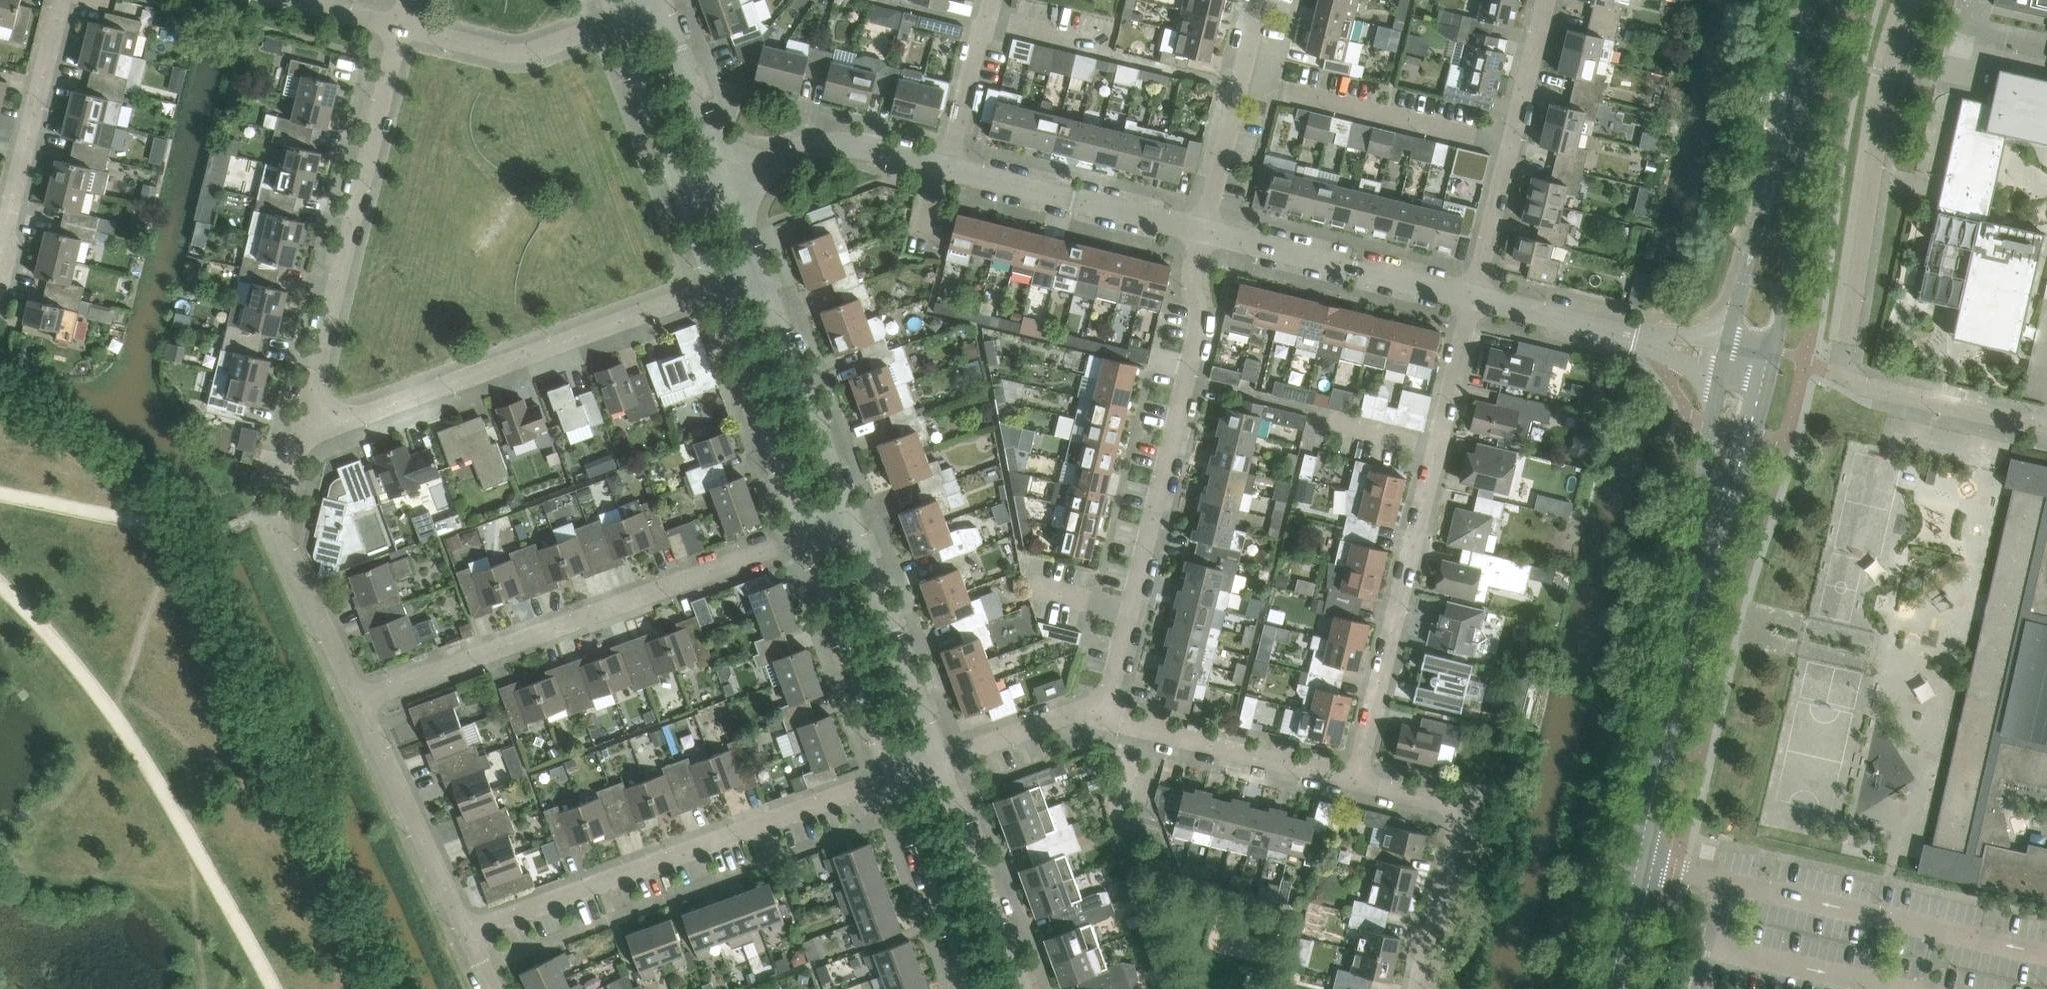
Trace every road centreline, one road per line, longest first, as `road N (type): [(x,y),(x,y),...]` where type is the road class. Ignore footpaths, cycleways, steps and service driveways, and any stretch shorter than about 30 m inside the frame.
road 1 (residential): [(2046,430),(1860,388),(1839,372),(1888,73),(1913,0)]
road 2 (residential): [(1353,775),(1362,764),(1472,295)]
road 3 (residential): [(1106,702),(1198,335),(1193,281),(1204,231)]
road 4 (residential): [(360,700),(803,539)]
road 5 (residential): [(467,931),(894,778)]
road 6 (residential): [(713,286),(336,424),(306,417)]
road 7 (residential): [(306,417),(400,28)]
road 8 (residential): [(859,513),(729,178)]
road 9 (tertiary): [(1775,350),(1813,100),(1839,0)]
road 10 (tertiary): [(1812,0),(1790,129),(1727,339)]
road 11 (tertiary): [(1610,988),(1684,649)]
road 12 (residential): [(360,700),(285,536),(282,517),(306,417)]
road 13 (residential): [(1416,988),(1453,815),(1353,775)]
road 14 (tertiary): [(1719,372),(1684,649)]
road 15 (tertiary): [(1684,649),(1767,384)]
road 16 (unclassified): [(1510,147),(1240,83)]
road 17 (residential): [(1472,295),(1204,231)]
road 18 (residential): [(713,286),(803,539)]
road 19 (residential): [(1204,231),(946,170)]
road 20 (residential): [(0,255),(61,0)]
road 21 (residential): [(1353,775),(1130,725),(1106,702)]
road 22 (residential): [(942,761),(859,513)]
road 23 (residential): [(803,539),(894,778)]
road 24 (residential): [(467,931),(360,700)]
road 25 (residential): [(1023,988),(942,761)]
road 26 (residential): [(946,170),(836,144),(729,178)]
road 27 (residential): [(894,778),(972,988)]
road 28 (residential): [(615,23),(516,52),(400,28)]
road 29 (residential): [(615,23),(679,196)]
road 30 (residential): [(729,178),(663,6)]
road 31 (residential): [(1650,340),(1472,295)]
road 32 (residential): [(942,761),(1106,702)]
road 33 (residential): [(946,170),(983,21)]
road 34 (residential): [(1472,295),(1510,147)]
road 35 (residential): [(1204,231),(1240,83)]
road 36 (residential): [(1510,147),(1546,0)]
road 37 (residential): [(1110,52),(983,21)]

